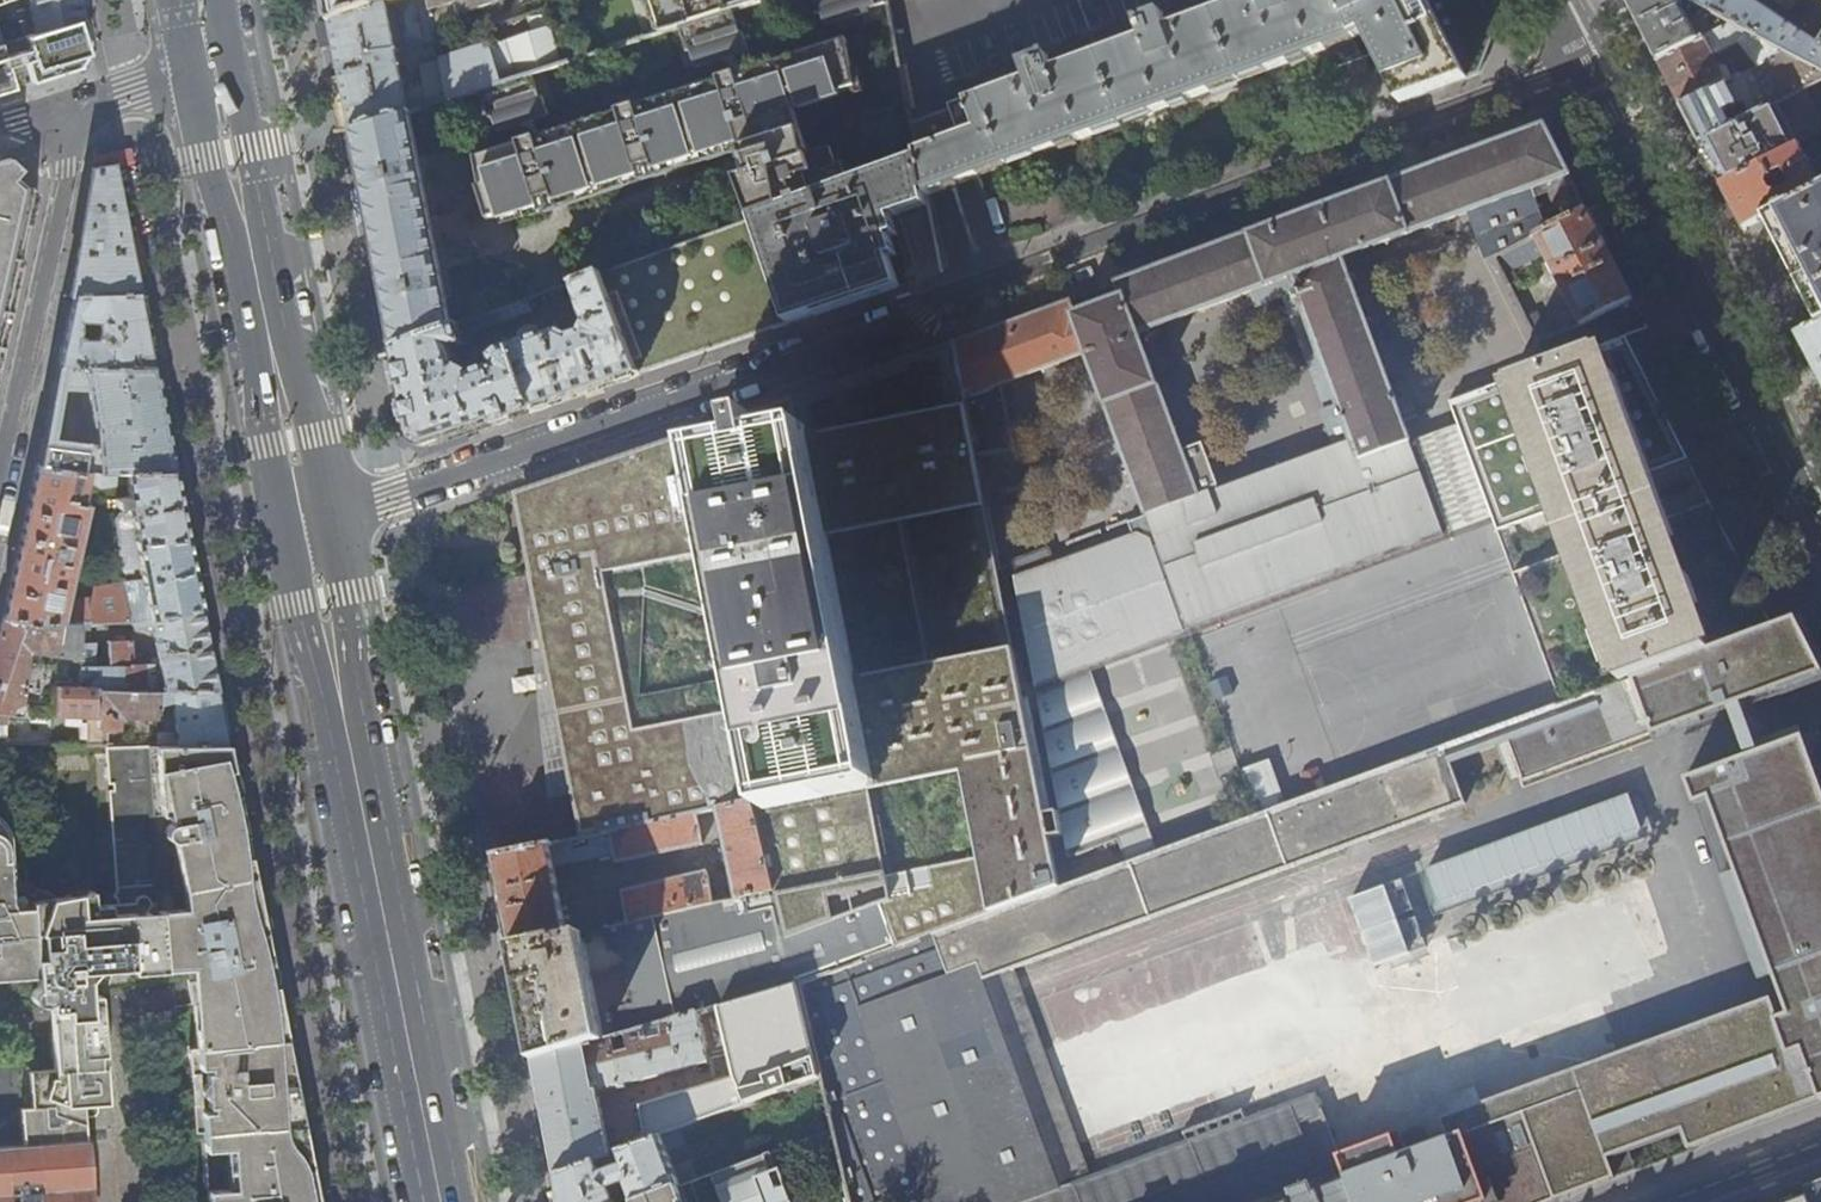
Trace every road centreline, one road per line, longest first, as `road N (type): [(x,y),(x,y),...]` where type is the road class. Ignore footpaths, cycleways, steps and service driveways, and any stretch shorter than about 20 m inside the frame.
road 1 (residential): [(1586,61),(939,298),(903,327),(305,527)]
road 2 (primary): [(305,527),(441,1201)]
road 3 (secondary): [(1586,61),(1820,522)]
road 4 (primary): [(213,72),(305,527)]
road 5 (residential): [(0,474),(72,107)]
road 6 (residential): [(1661,1201),(1820,1142)]
road 7 (residential): [(213,72),(72,107)]

